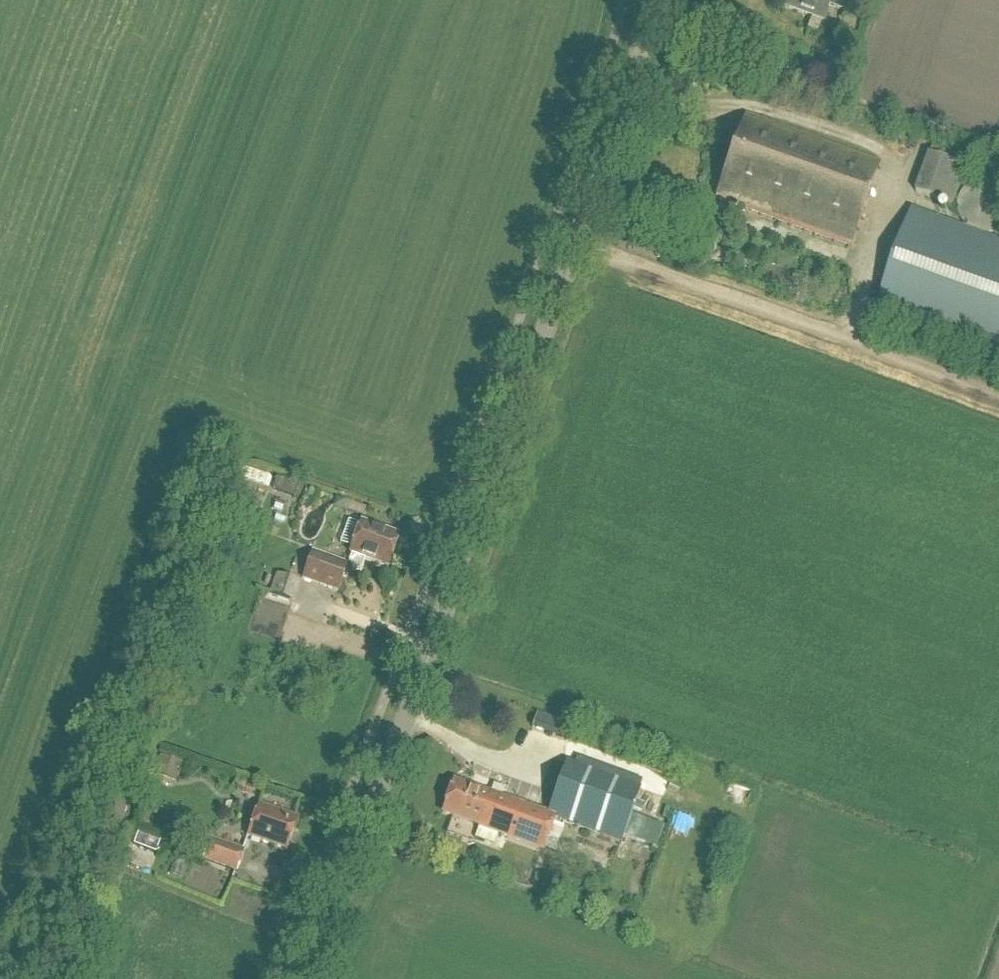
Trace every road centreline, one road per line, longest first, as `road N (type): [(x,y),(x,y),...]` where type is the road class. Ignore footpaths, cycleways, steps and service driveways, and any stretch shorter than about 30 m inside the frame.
road 1 (tertiary): [(311,978),(577,239),(639,60),(651,0)]
road 2 (track): [(998,392),(577,239)]

